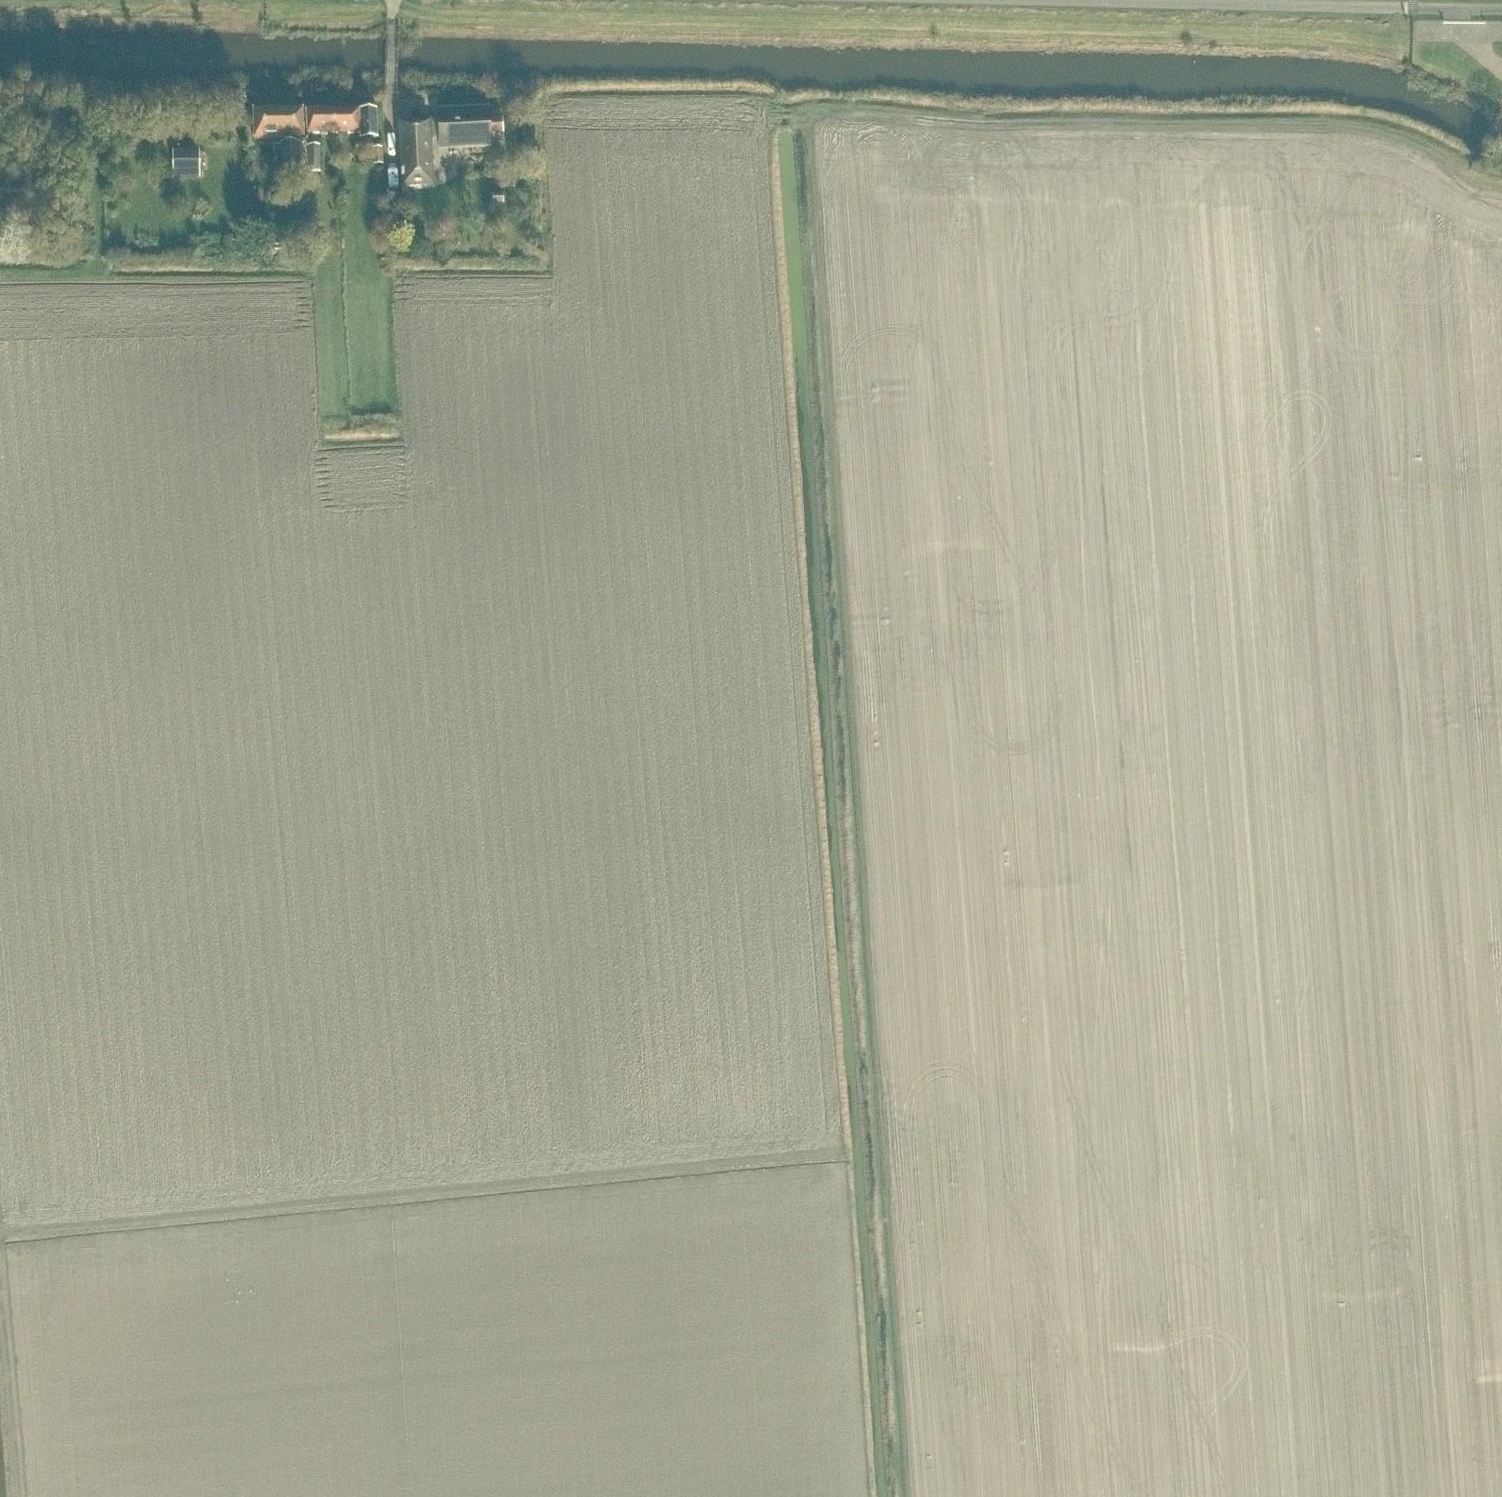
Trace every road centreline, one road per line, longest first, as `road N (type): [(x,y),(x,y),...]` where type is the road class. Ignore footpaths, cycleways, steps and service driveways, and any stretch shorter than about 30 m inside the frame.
road 1 (unclassified): [(984,0),(1501,9)]

